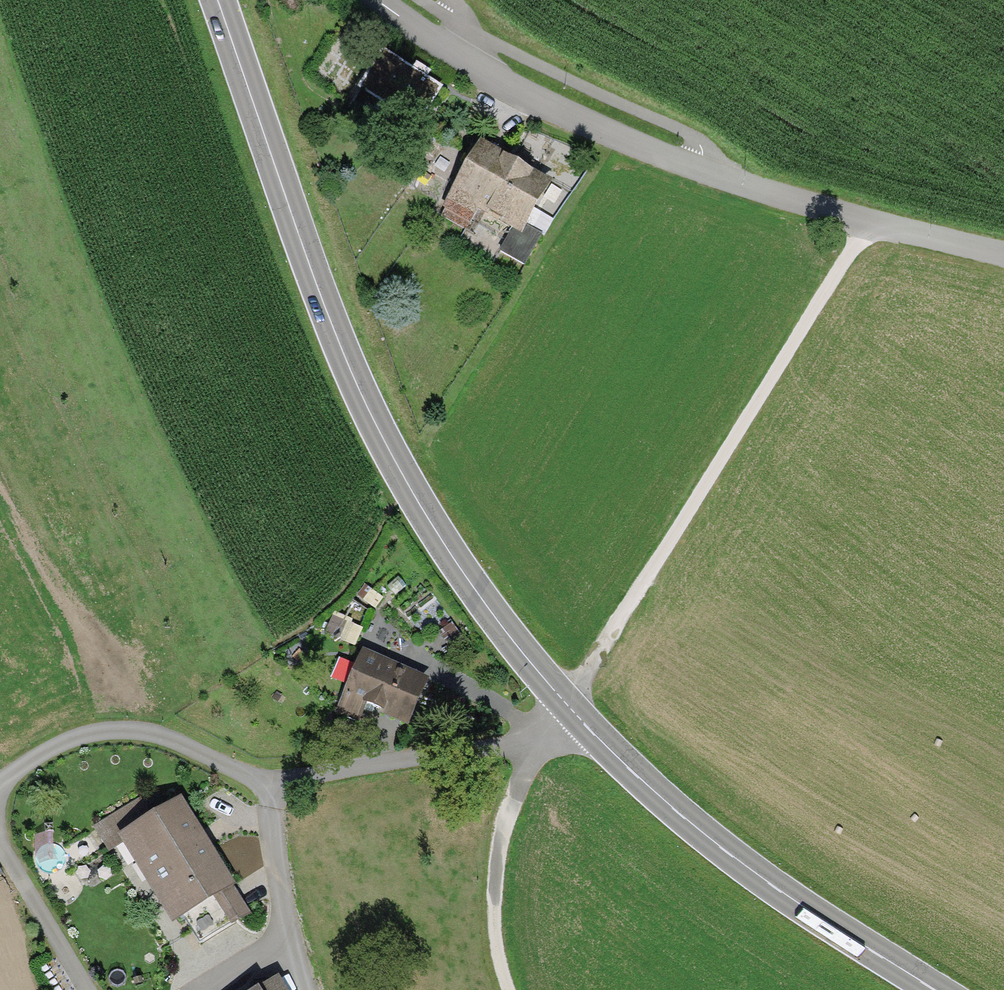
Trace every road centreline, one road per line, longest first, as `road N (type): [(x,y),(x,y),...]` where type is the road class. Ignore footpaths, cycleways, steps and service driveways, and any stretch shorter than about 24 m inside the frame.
road 1 (secondary): [(217,0),(341,350),(441,548),(632,776),(796,907),(929,989)]
road 2 (residential): [(1003,255),(867,222),(615,141),(447,54),(379,0)]
road 3 (track): [(867,222),(567,705)]
road 4 (track): [(567,705),(515,795),(495,854),(494,928),(506,989)]
road 5 (track): [(276,785),(270,813),(282,945),(310,989)]
road 6 (track): [(83,989),(0,848)]

